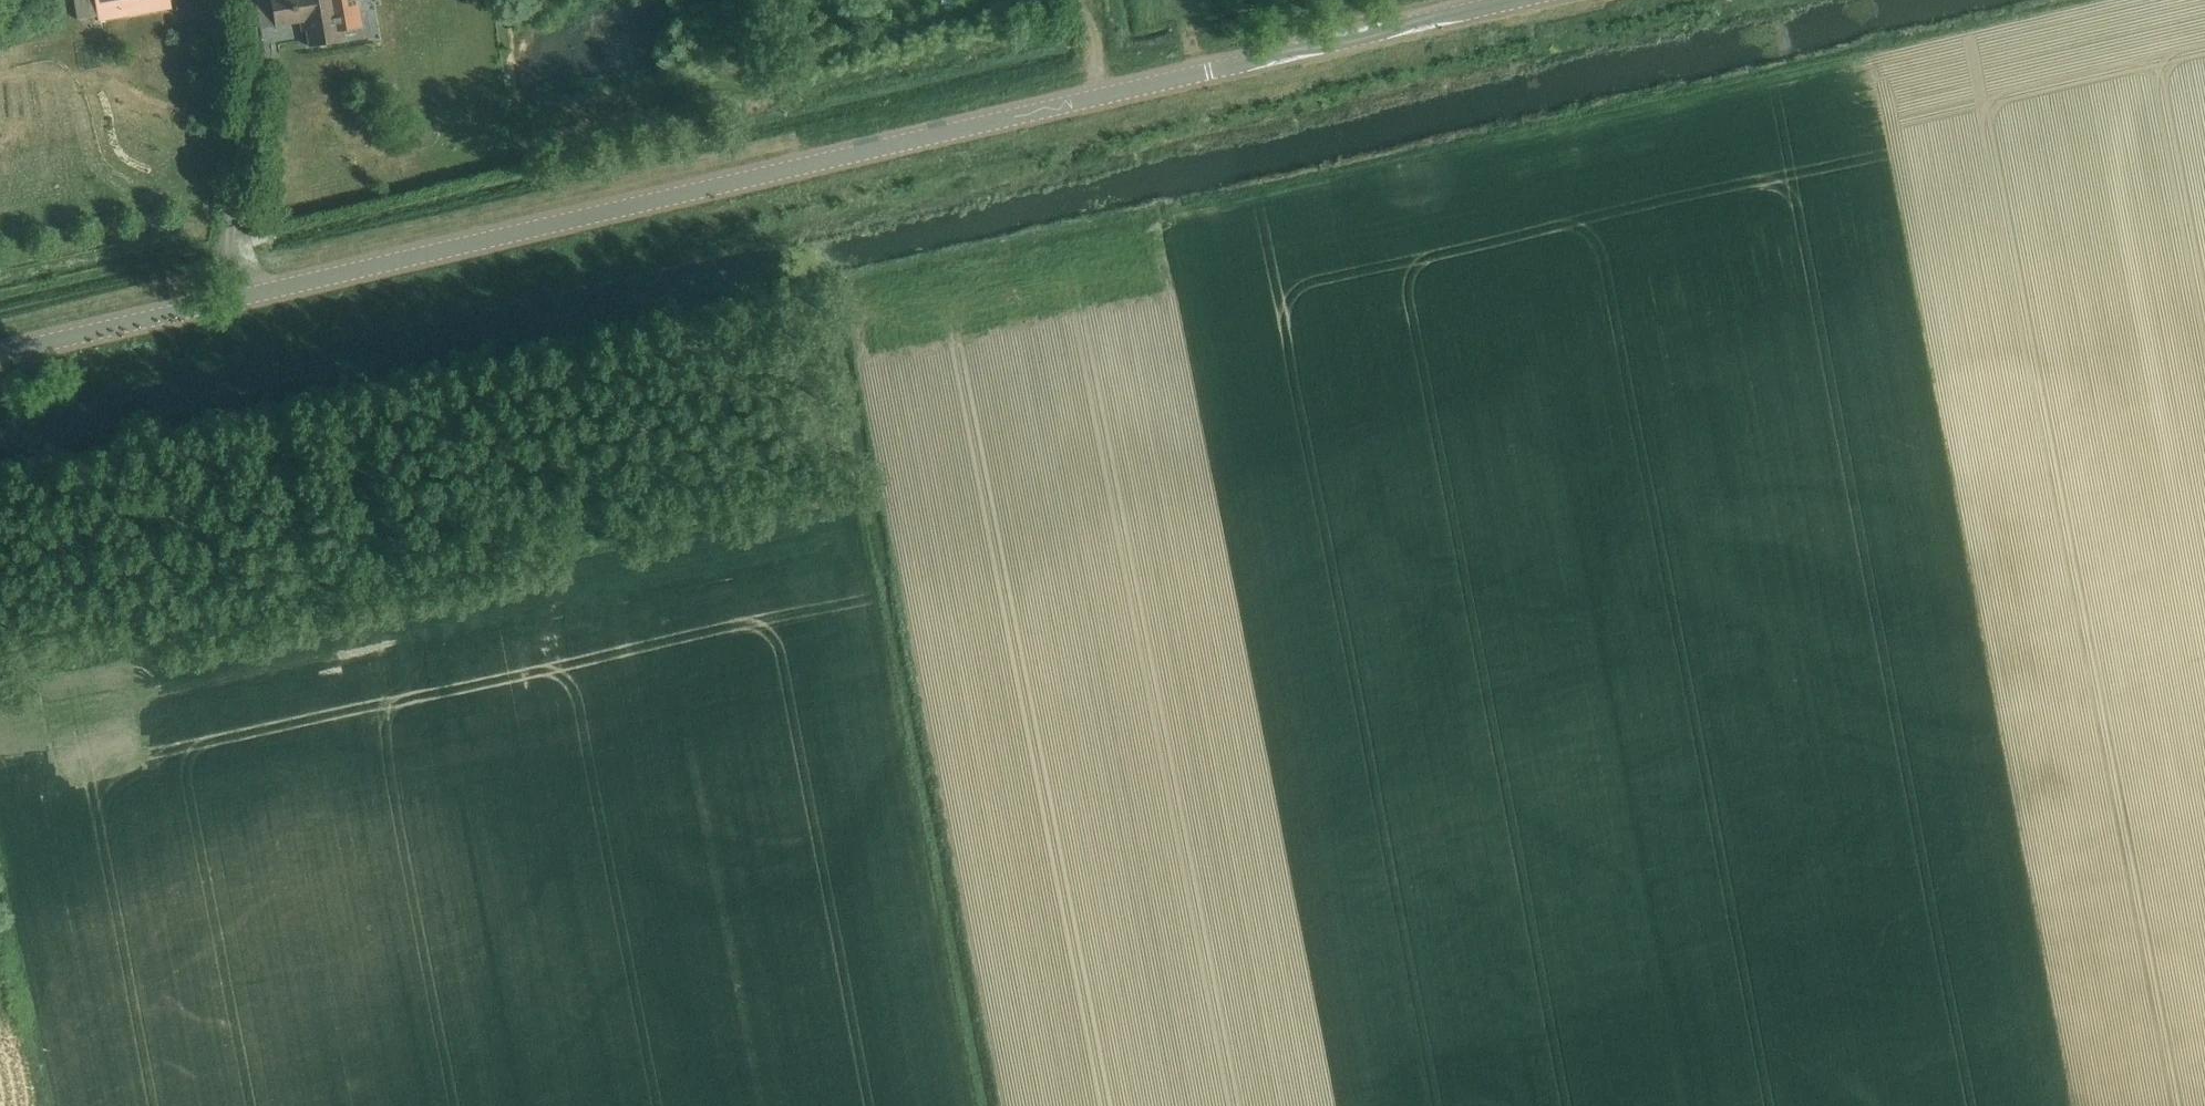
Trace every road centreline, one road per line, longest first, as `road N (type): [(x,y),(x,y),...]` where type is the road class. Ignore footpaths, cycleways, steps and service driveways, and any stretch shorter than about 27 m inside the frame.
road 1 (tertiary): [(0,354),(1514,0)]

